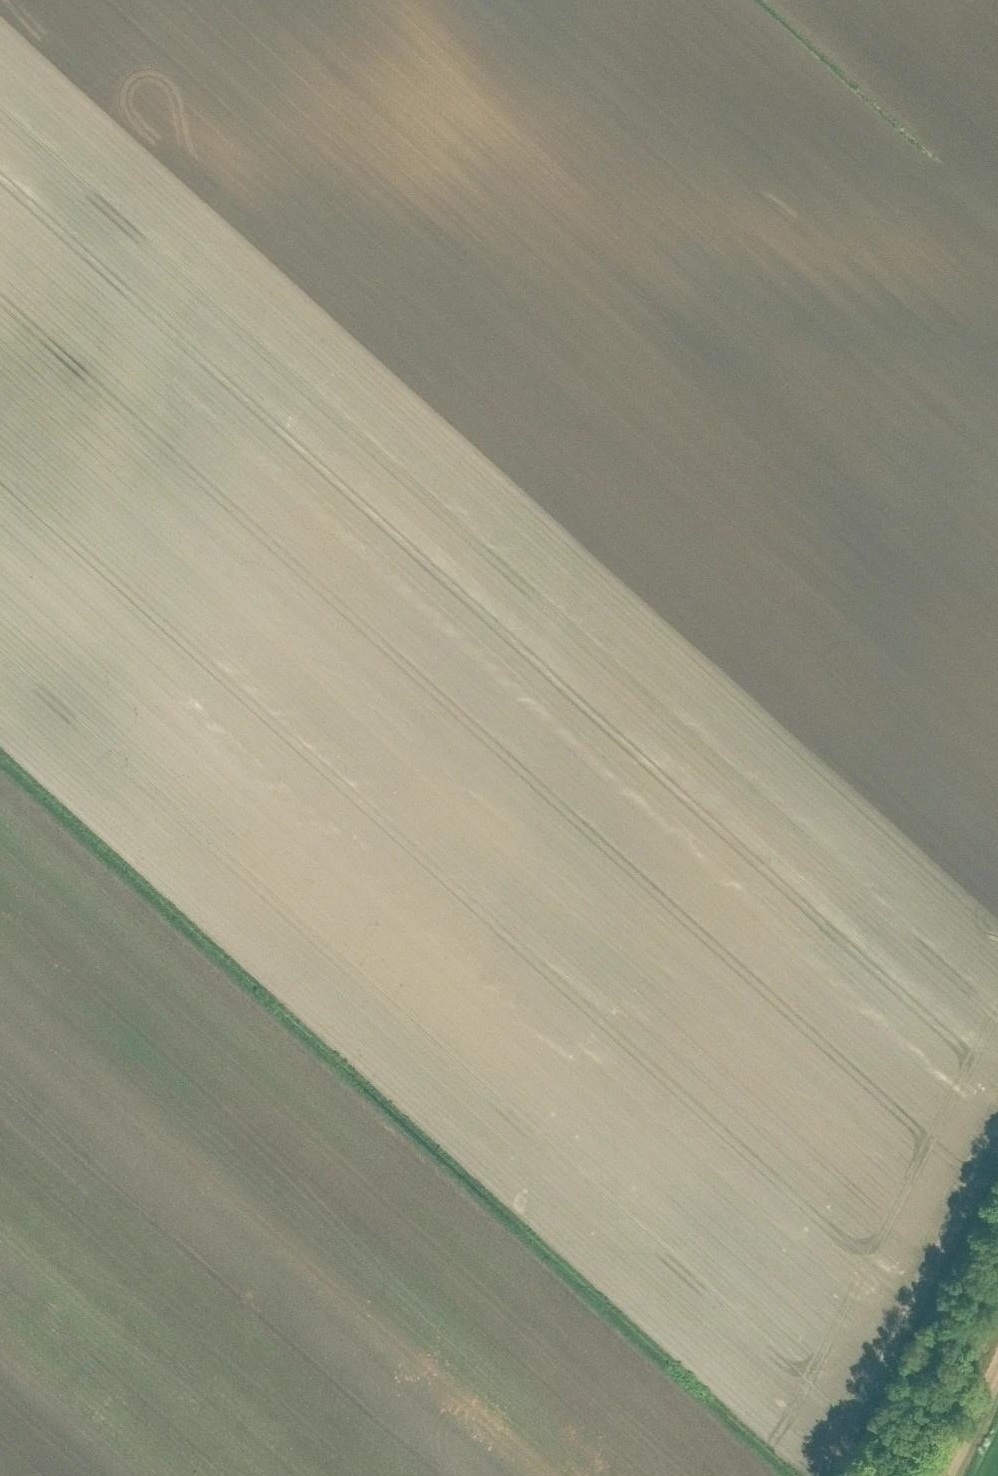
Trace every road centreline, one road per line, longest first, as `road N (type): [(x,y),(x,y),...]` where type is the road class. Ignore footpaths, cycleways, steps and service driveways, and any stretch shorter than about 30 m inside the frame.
road 1 (track): [(997,1360),(938,1475)]

